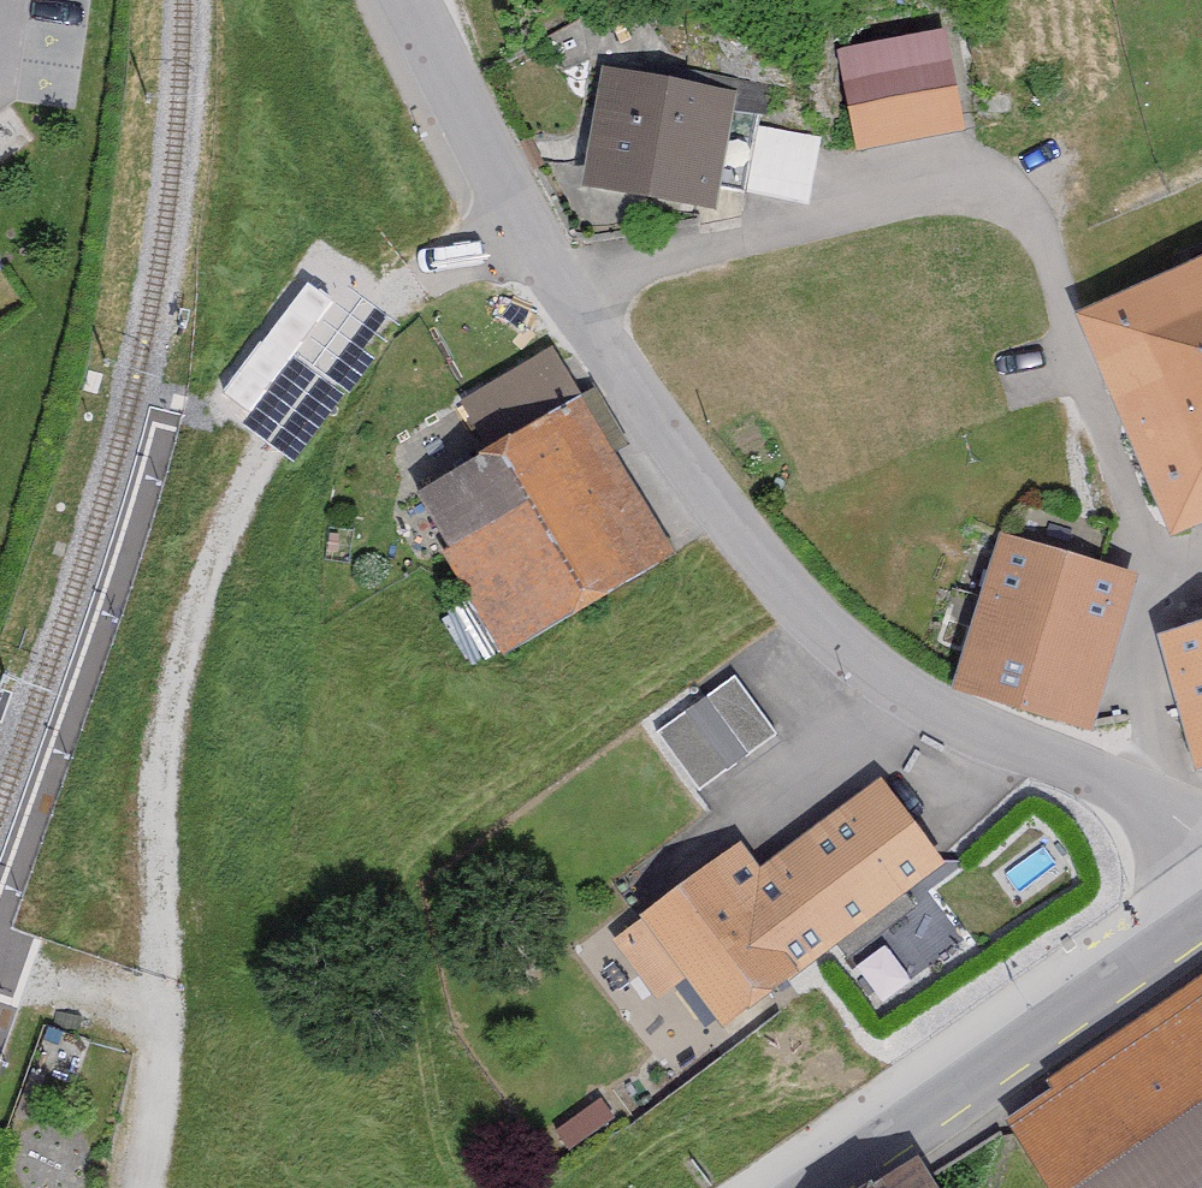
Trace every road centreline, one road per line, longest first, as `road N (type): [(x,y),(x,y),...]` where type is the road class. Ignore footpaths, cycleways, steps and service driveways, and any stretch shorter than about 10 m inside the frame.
road 1 (residential): [(1201,866),(1149,810),(973,735),(841,652),(685,496),(428,0)]
road 2 (track): [(157,1008),(170,706),(197,601),(243,485),(320,365),(411,282),(538,214)]
road 3 (tertiary): [(803,1187),(1201,902)]
road 4 (residential): [(133,1187),(157,1008)]

